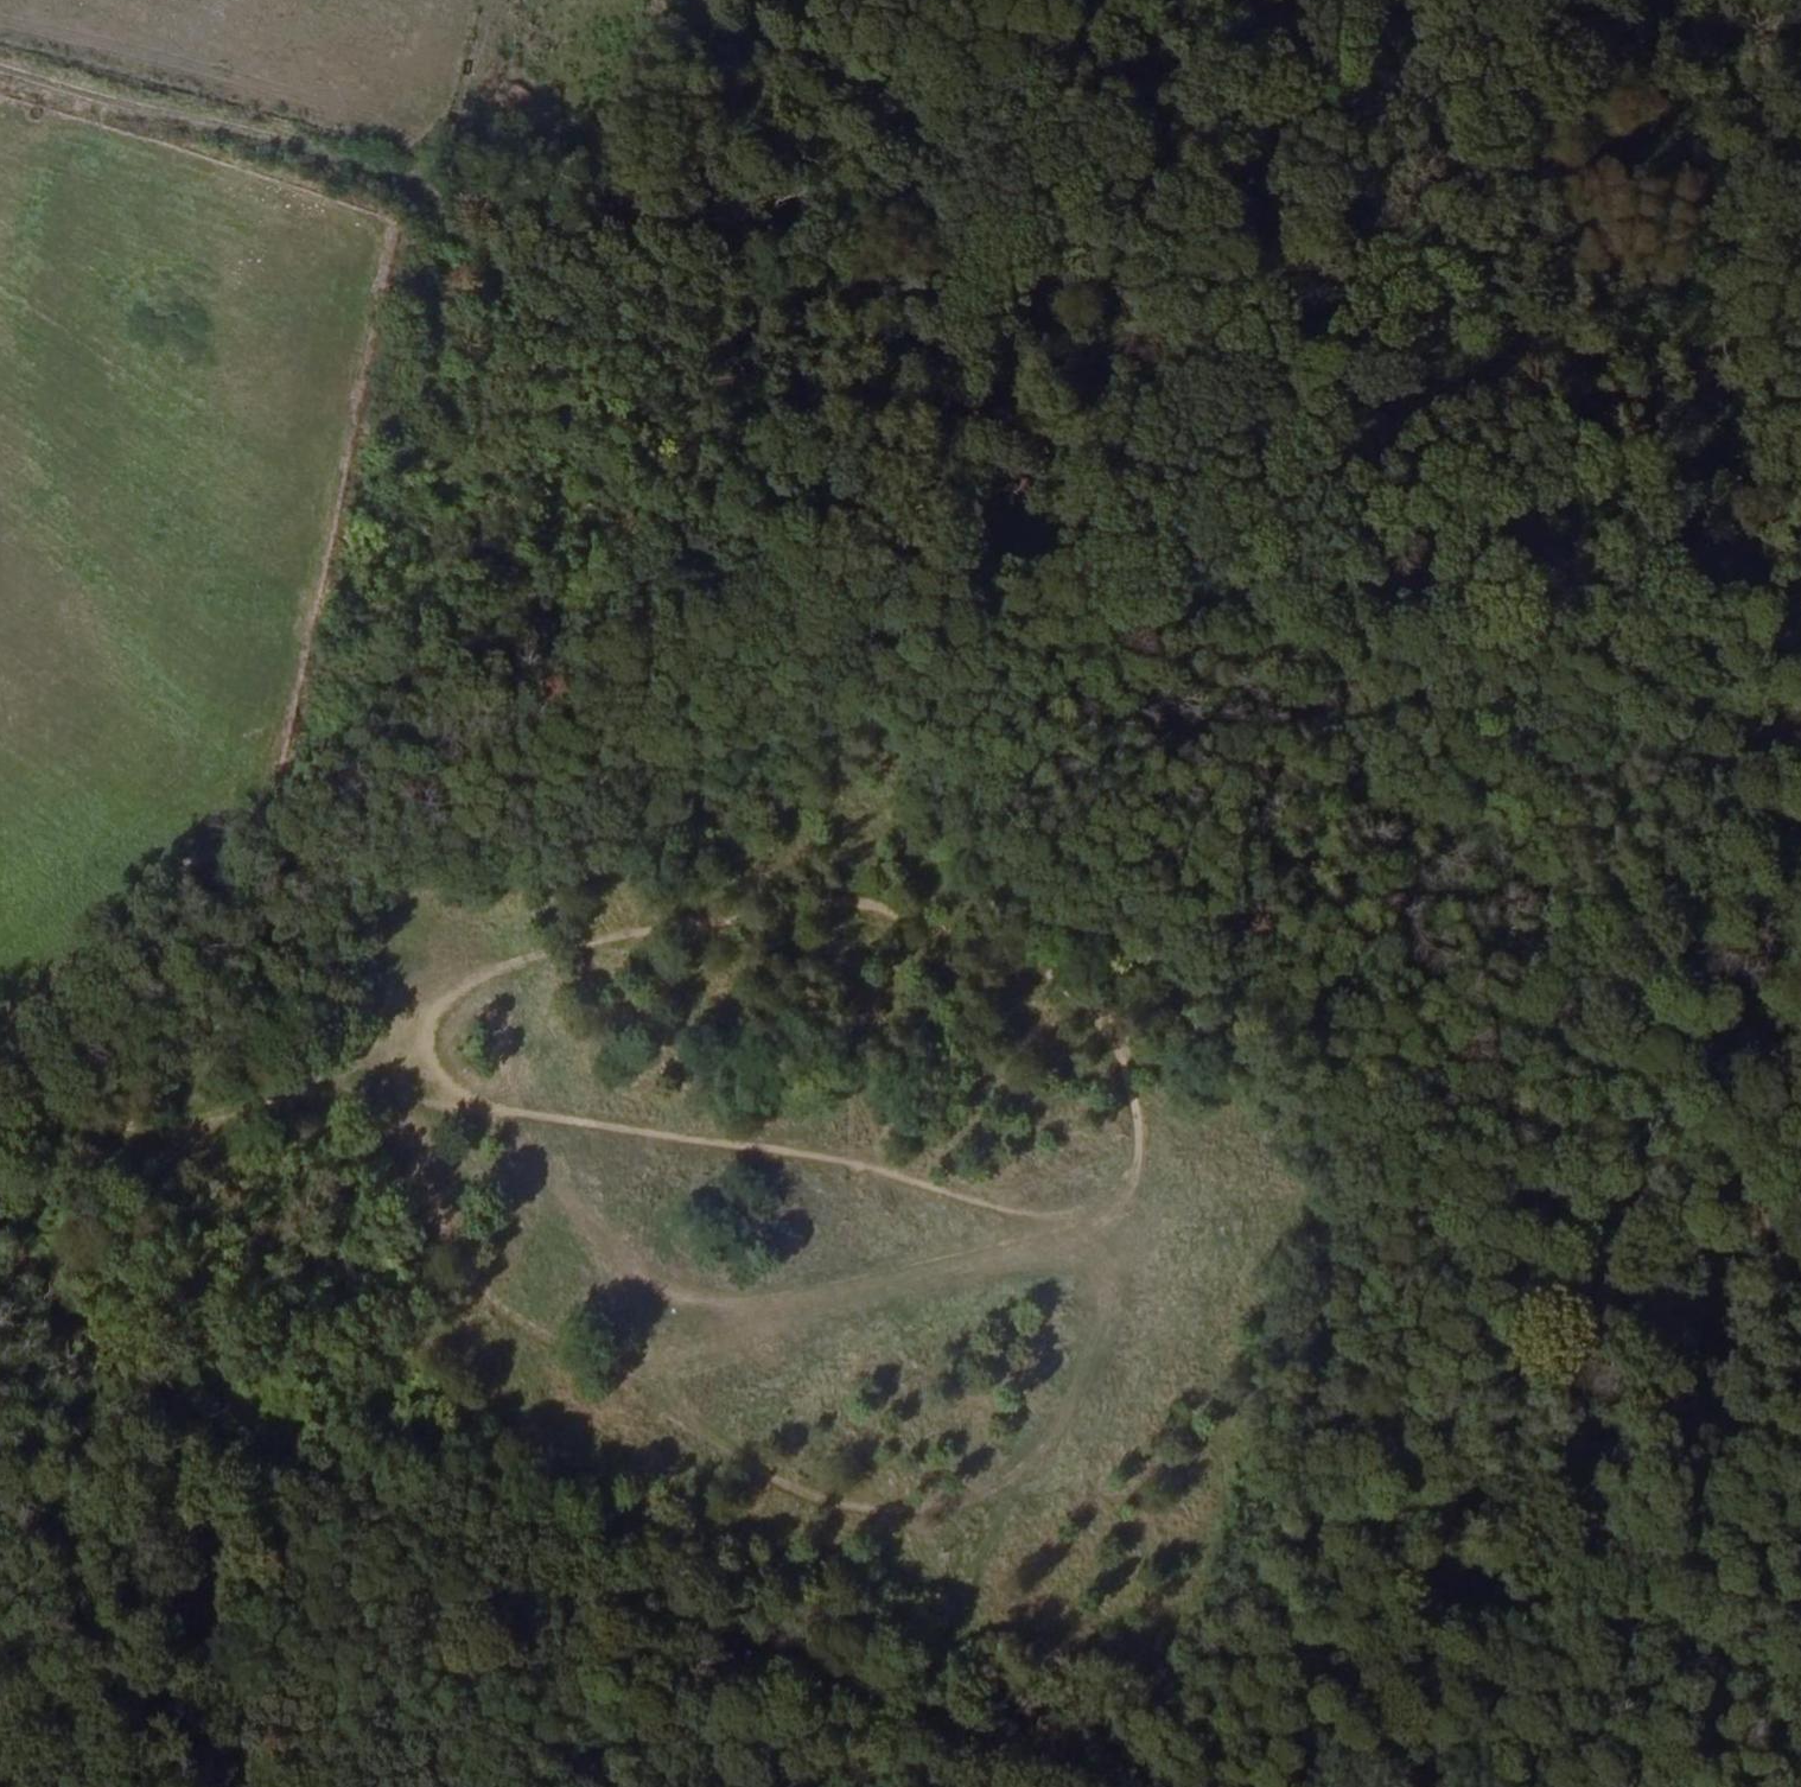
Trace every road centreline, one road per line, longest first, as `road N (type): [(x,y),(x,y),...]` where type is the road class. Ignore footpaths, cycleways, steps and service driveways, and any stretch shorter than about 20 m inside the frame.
road 1 (track): [(0,1218),(108,1369),(180,1430),(298,1500),(549,1577),(647,1638),(884,1681),(1105,1786)]
road 2 (track): [(1189,0),(920,141),(734,200),(550,195),(140,113),(0,71)]

